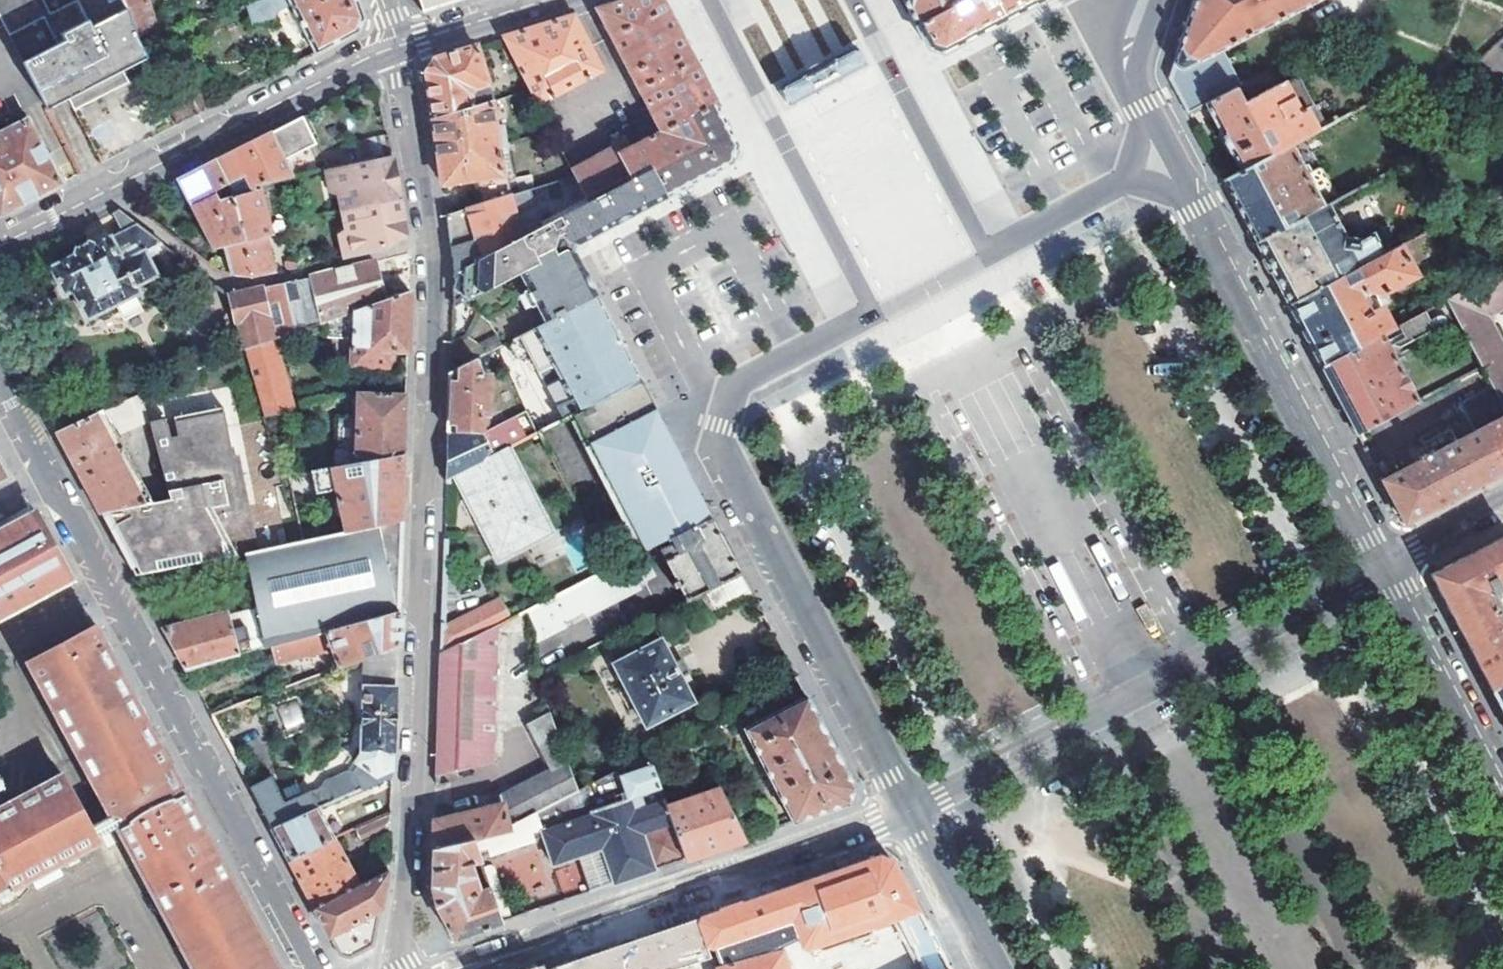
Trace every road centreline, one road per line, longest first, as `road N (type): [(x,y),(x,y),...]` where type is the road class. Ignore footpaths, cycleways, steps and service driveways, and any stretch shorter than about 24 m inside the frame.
road 1 (residential): [(399,968),(415,782),(422,630),(415,575),(435,321),(403,47)]
road 2 (residential): [(0,386),(313,968)]
road 3 (tertiary): [(874,316),(733,389),(719,443),(912,811)]
road 4 (residential): [(912,811),(1378,567)]
road 5 (residential): [(467,968),(912,811)]
road 6 (tertiary): [(403,47),(0,247)]
road 7 (tertiary): [(1378,567),(1186,190)]
road 8 (tertiary): [(709,0),(874,316)]
road 9 (residential): [(989,256),(854,0)]
road 10 (tertiary): [(1502,805),(1378,567)]
road 11 (tertiary): [(912,811),(994,968)]
road 12 (residential): [(1129,180),(989,256)]
road 13 (tertiary): [(554,0),(403,47)]
road 14 (residential): [(1378,567),(1502,499)]
road 15 (residential): [(989,256),(874,316)]

